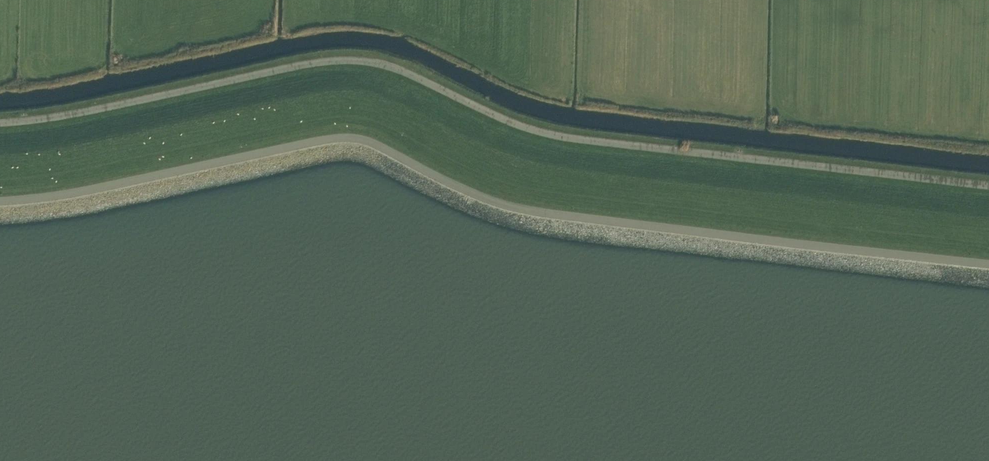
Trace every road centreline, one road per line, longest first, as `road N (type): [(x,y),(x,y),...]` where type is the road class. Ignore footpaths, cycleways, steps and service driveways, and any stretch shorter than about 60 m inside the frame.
road 1 (unclassified): [(0,199),(342,137),(378,143),(478,192),(543,212),(988,263)]
road 2 (unclassified): [(988,189),(547,137),(367,65),(309,68),(0,127)]

